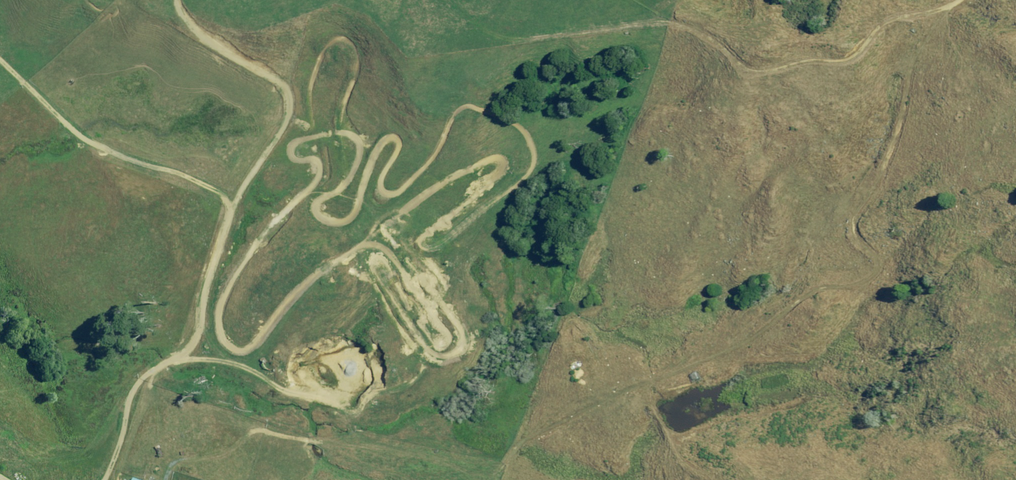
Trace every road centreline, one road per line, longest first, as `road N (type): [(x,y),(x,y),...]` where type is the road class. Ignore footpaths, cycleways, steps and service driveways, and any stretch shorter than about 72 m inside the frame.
road 1 (track): [(931,14),(873,190),(854,219),(874,259),(872,274),(856,287),(804,298),(740,345),(569,415),(508,455),(496,476),(254,431),(202,462),(164,465)]
road 2 (track): [(443,0),(510,35),(539,39),(683,26),(753,72),(855,59),(892,19),(931,14),(955,0)]
road 3 (track): [(192,349),(211,253),(287,120),(287,102),(276,81),(190,25),(176,0)]
road 4 (track): [(230,215),(218,192),(95,147),(0,63)]
road 5 (track): [(164,362),(211,361),(317,398)]

